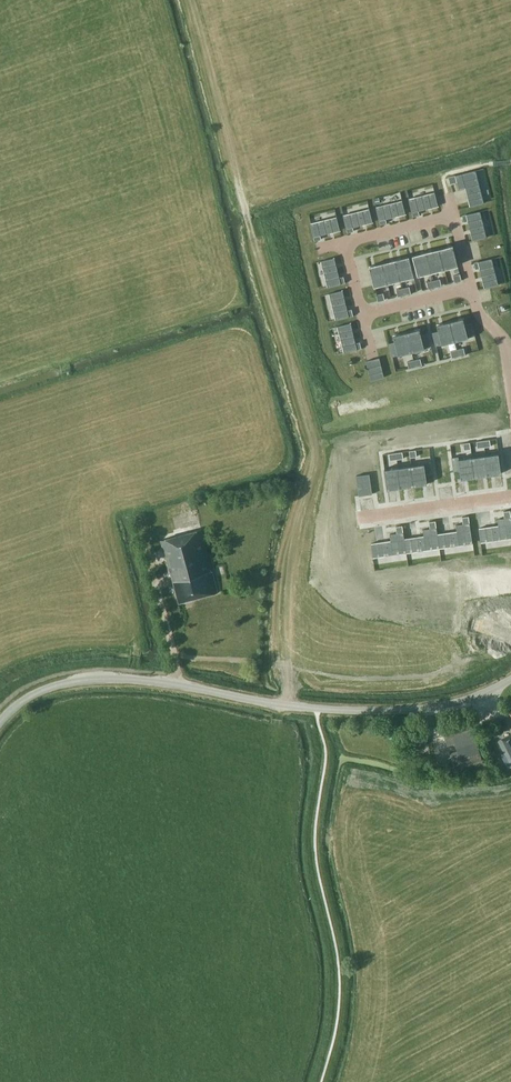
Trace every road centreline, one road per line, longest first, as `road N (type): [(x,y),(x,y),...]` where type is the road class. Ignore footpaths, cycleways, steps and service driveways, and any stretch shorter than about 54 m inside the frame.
road 1 (unclassified): [(0,721),(31,696),(85,680),(382,711),(459,702),(510,679)]
road 2 (residential): [(363,516),(510,497)]

